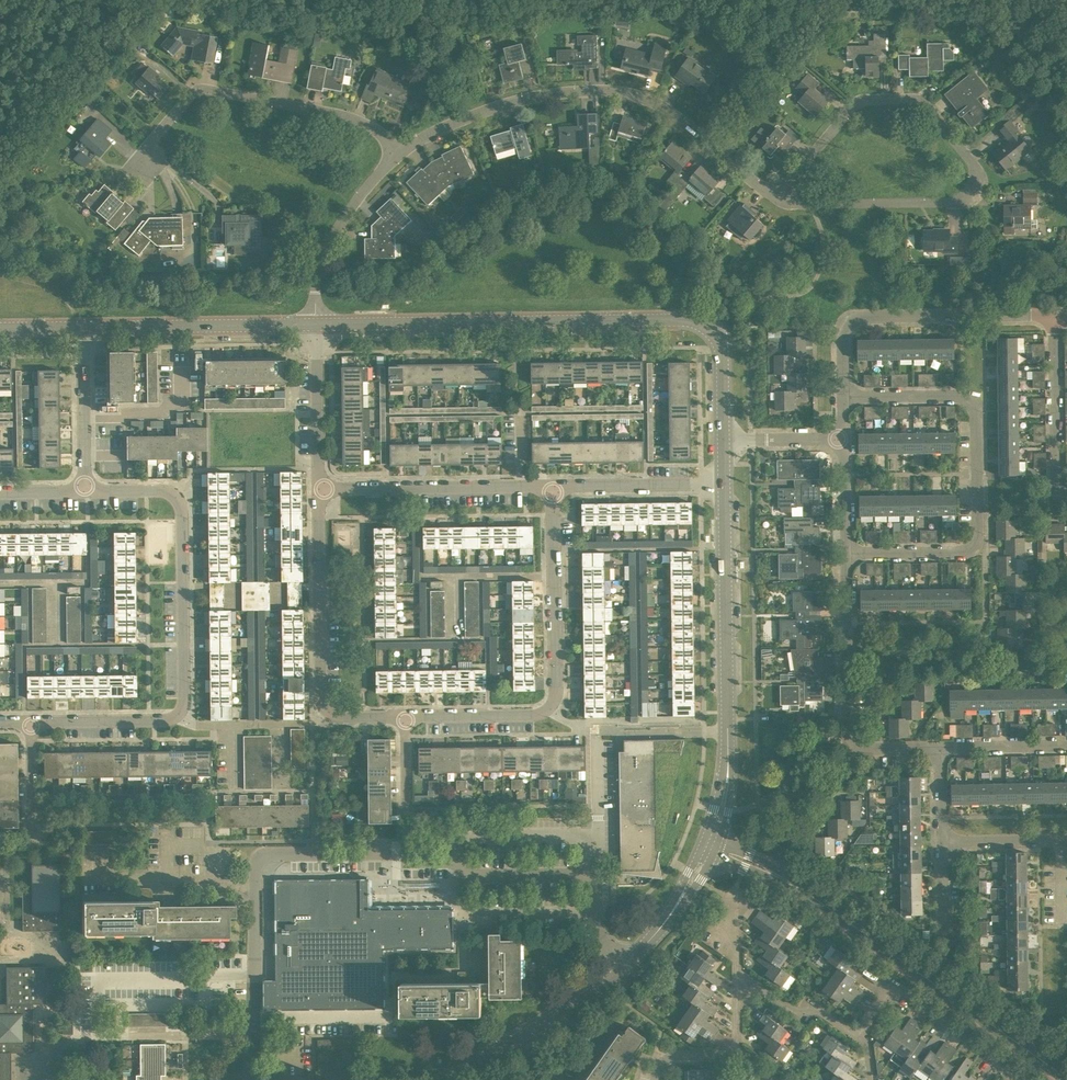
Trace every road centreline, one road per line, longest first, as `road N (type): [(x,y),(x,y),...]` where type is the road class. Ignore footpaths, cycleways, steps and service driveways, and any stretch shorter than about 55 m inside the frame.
road 1 (residential): [(777,196),(865,99),(920,100),(975,174),(971,195),(947,202),(792,202)]
road 2 (residential): [(626,964),(591,915),(474,912),(463,896),(463,862),(270,854),(256,862),(254,884)]
road 3 (tertiary): [(1066,1079),(798,887),(710,846)]
road 4 (residential): [(400,153),(469,115),(535,95),(614,91),(660,105),(777,196)]
road 5 (tertiary): [(317,325),(689,319),(707,323),(720,346)]
road 6 (residential): [(846,554),(963,550),(979,539),(978,413),(965,395),(843,396)]
road 7 (residential): [(31,722),(163,721),(181,712),(181,512),(161,491)]
road 8 (tertiary): [(710,846),(728,772),(723,485)]
road 9 (residential): [(553,493),(549,708),(405,716)]
road 10 (residential): [(143,171),(142,151),(197,88),(343,114),(374,126),(400,153)]
road 11 (residential): [(405,716),(339,717),(323,705),(320,489)]
road 12 (residential): [(843,396),(842,338),(848,321),(859,317),(1053,316)]
road 13 (residential): [(937,746),(851,745),(846,554)]
road 14 (residential): [(320,489),(553,493)]
road 15 (tertiary): [(84,328),(317,325)]
road 16 (residential): [(854,1035),(891,985),(1020,1074),(1016,1079)]
road 17 (tertiary): [(448,1079),(626,964)]
road 18 (residential): [(317,325),(315,284),(331,242),(374,173),(400,153)]
road 19 (residential): [(1053,316),(1057,484),(1066,493)]
road 20 (residential): [(553,493),(723,485)]
road 21 (residential): [(320,489),(317,325)]
road 22 (residential): [(85,491),(84,328)]
road 23 (unclassified): [(100,1036),(254,1035)]
road 24 (residential): [(254,1035),(254,884)]
road 25 (tertiary): [(626,964),(669,916),(710,846)]
road 26 (residential): [(854,1035),(818,1011),(793,1013),(737,973)]
road 27 (residential): [(1066,745),(937,746)]
road 28 (residential): [(844,440),(722,440)]
road 29 (residential): [(940,842),(1061,840)]

